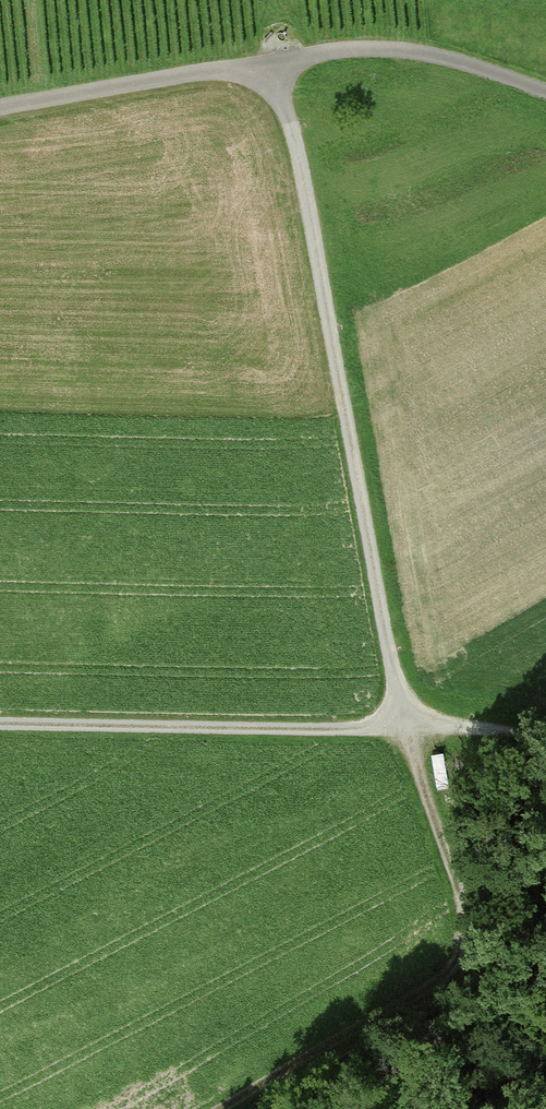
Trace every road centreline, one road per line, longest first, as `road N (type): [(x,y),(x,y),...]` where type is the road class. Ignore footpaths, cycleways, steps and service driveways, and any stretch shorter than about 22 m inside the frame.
road 1 (track): [(0,725),(405,724),(301,170),(266,65)]
road 2 (track): [(206,1108),(450,963),(471,928),(405,724),(545,744)]
road 3 (track): [(545,95),(437,58),(369,49),(0,108)]

